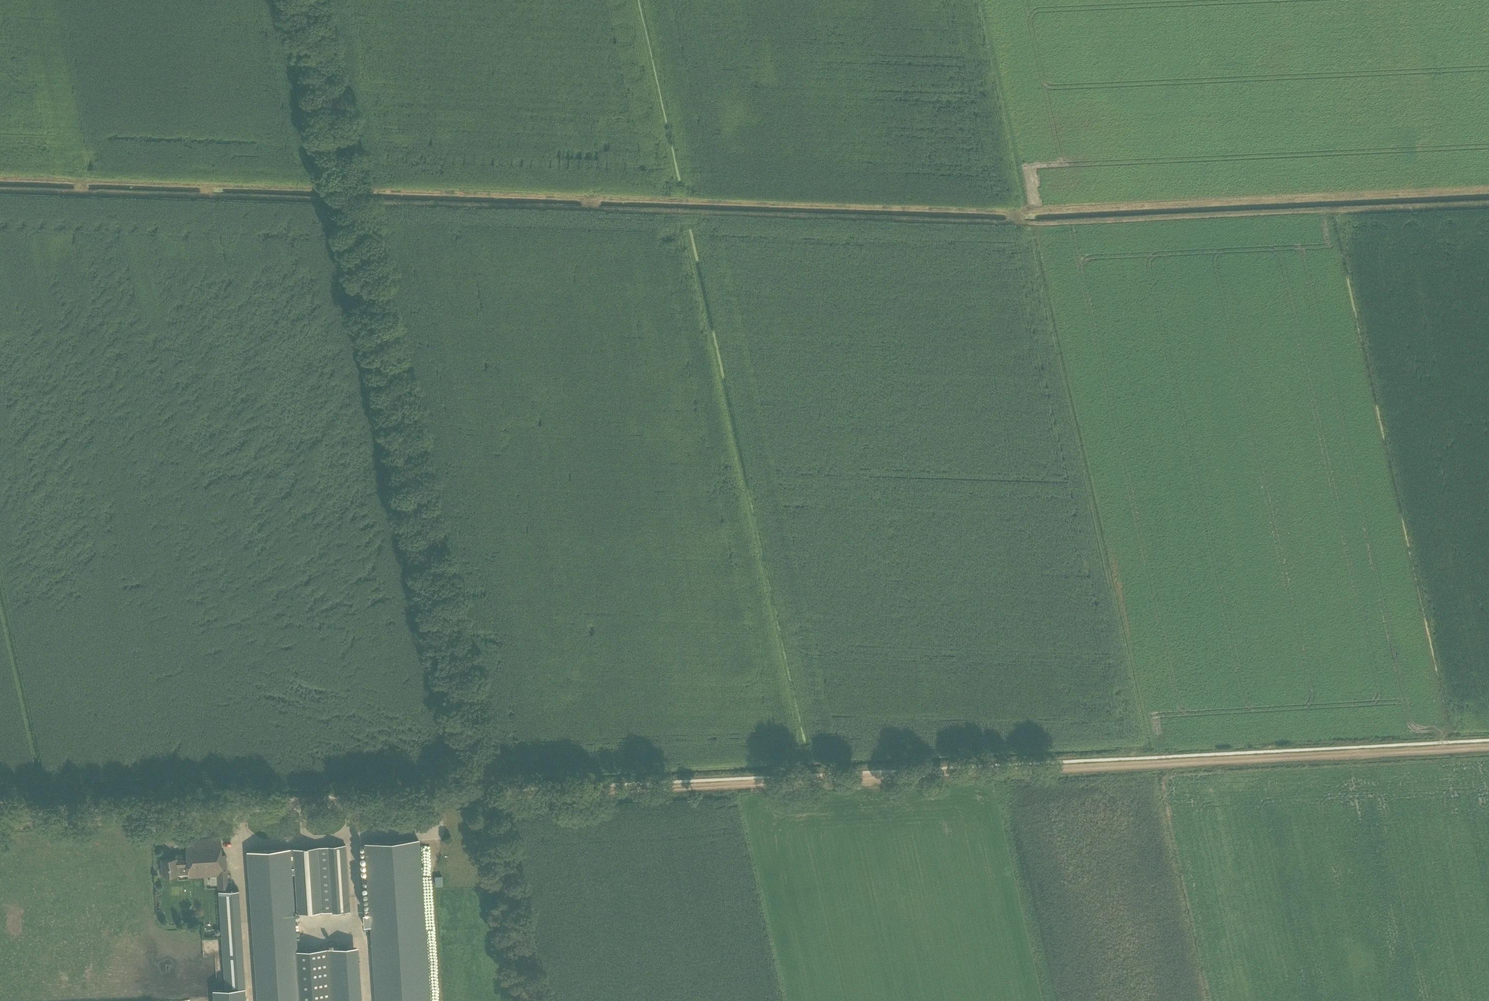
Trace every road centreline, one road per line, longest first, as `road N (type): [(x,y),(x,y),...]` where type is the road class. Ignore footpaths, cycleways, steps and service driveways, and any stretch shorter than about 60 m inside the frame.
road 1 (unclassified): [(0,820),(490,796),(302,0)]
road 2 (track): [(1488,747),(490,796)]
road 3 (track): [(490,796),(536,1000)]

